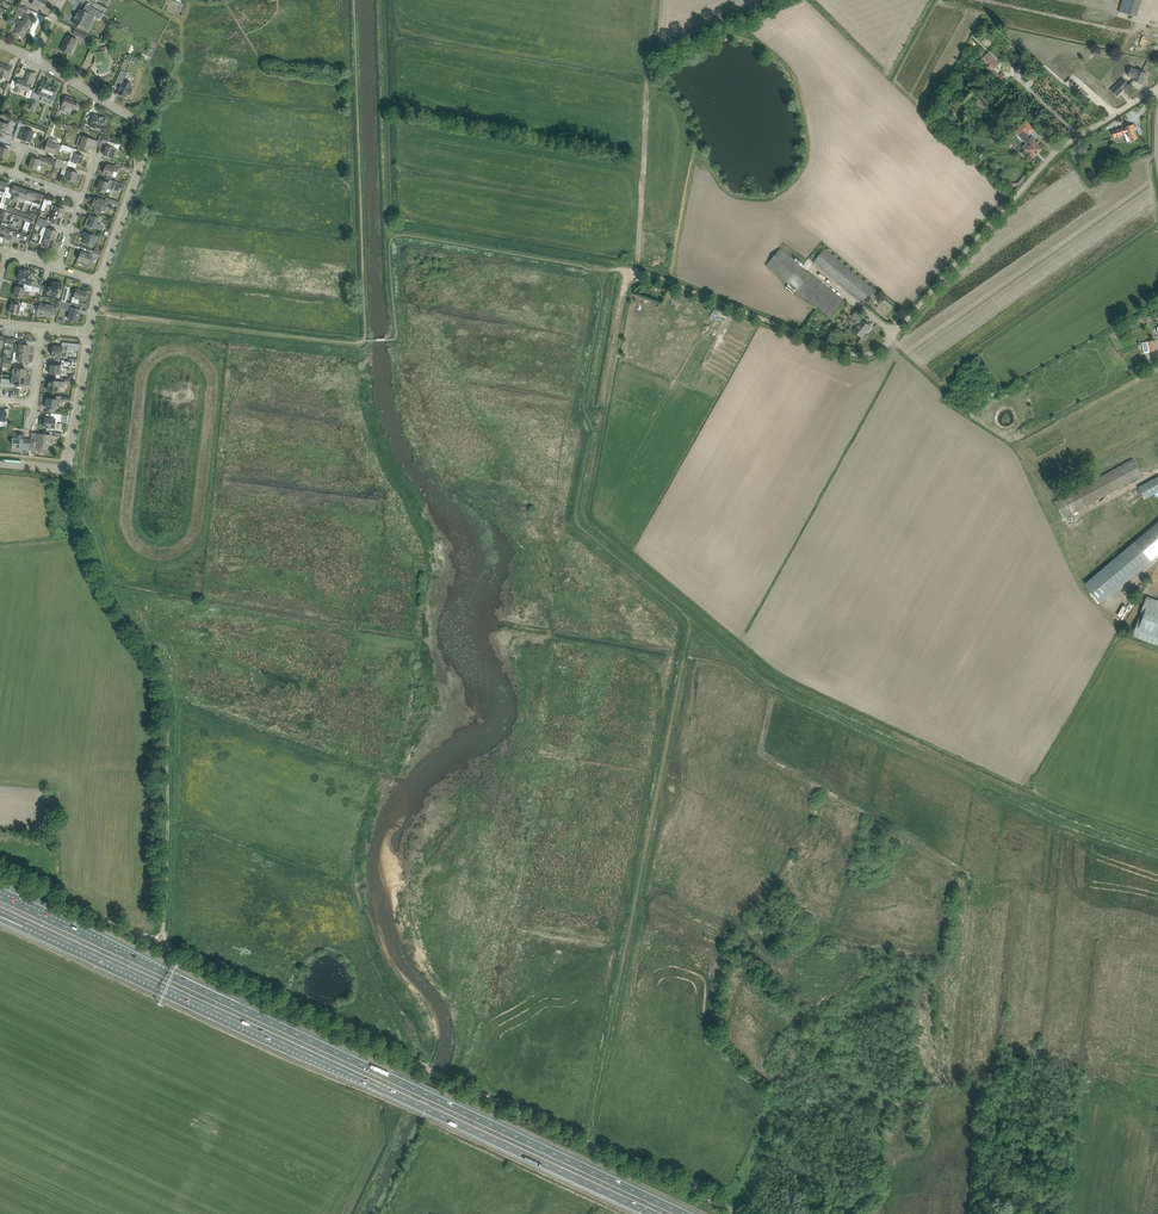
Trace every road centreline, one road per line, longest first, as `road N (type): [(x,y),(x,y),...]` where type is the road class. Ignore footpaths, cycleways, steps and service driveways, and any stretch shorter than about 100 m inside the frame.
road 1 (track): [(630,267),(585,522),(784,680),(1052,806),(1157,842)]
road 2 (motorway): [(686,1213),(0,897)]
road 3 (motorway): [(25,923),(653,1213)]
road 4 (track): [(0,871),(450,1082)]
road 5 (unclassified): [(883,348),(1055,154),(1157,91)]
road 6 (track): [(731,1213),(450,1082)]
road 7 (residential): [(99,282),(148,139),(138,121),(34,59)]
road 8 (residential): [(0,463),(64,468),(88,332)]
road 9 (unclassified): [(883,348),(851,354),(726,304)]

